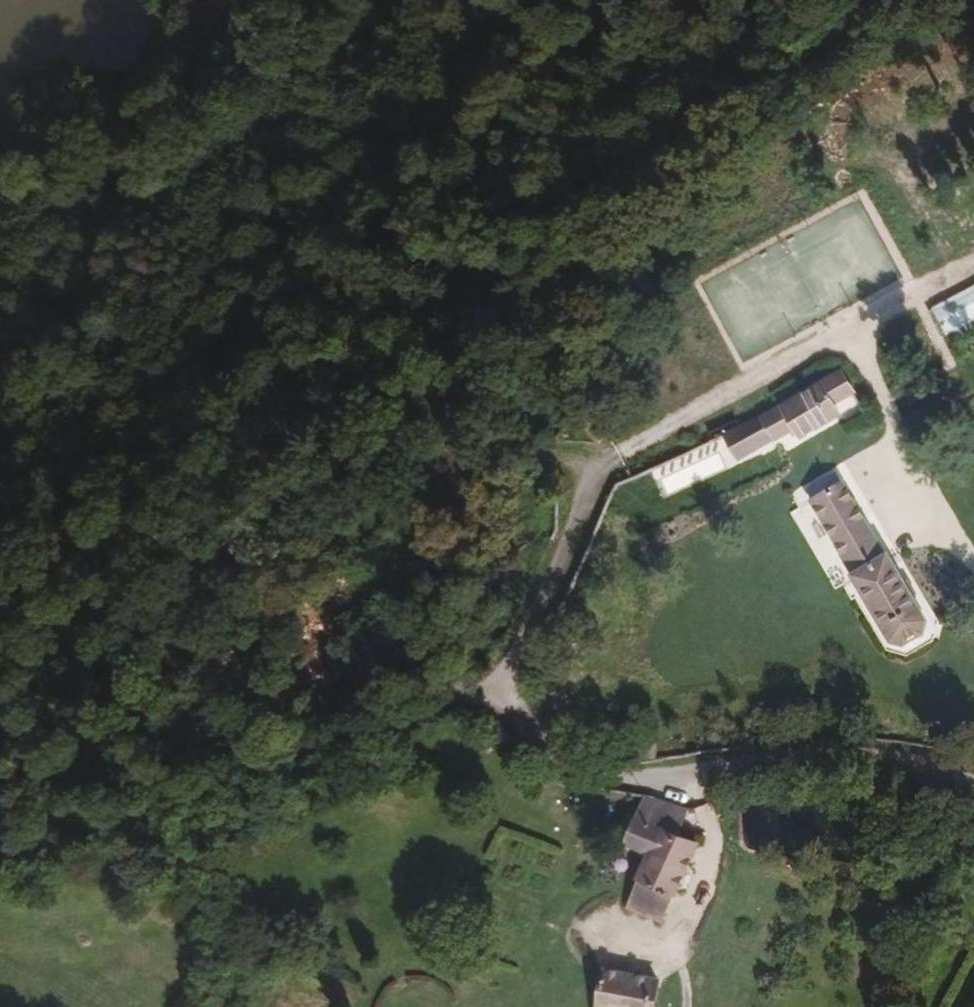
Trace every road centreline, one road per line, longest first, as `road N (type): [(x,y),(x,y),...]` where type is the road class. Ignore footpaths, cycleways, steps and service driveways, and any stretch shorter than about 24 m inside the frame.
road 1 (track): [(0,853),(471,696),(497,700),(597,773),(696,783),(881,757),(940,772),(973,792)]
road 2 (track): [(497,700),(555,597),(594,492),(628,454),(758,370),(973,258)]

